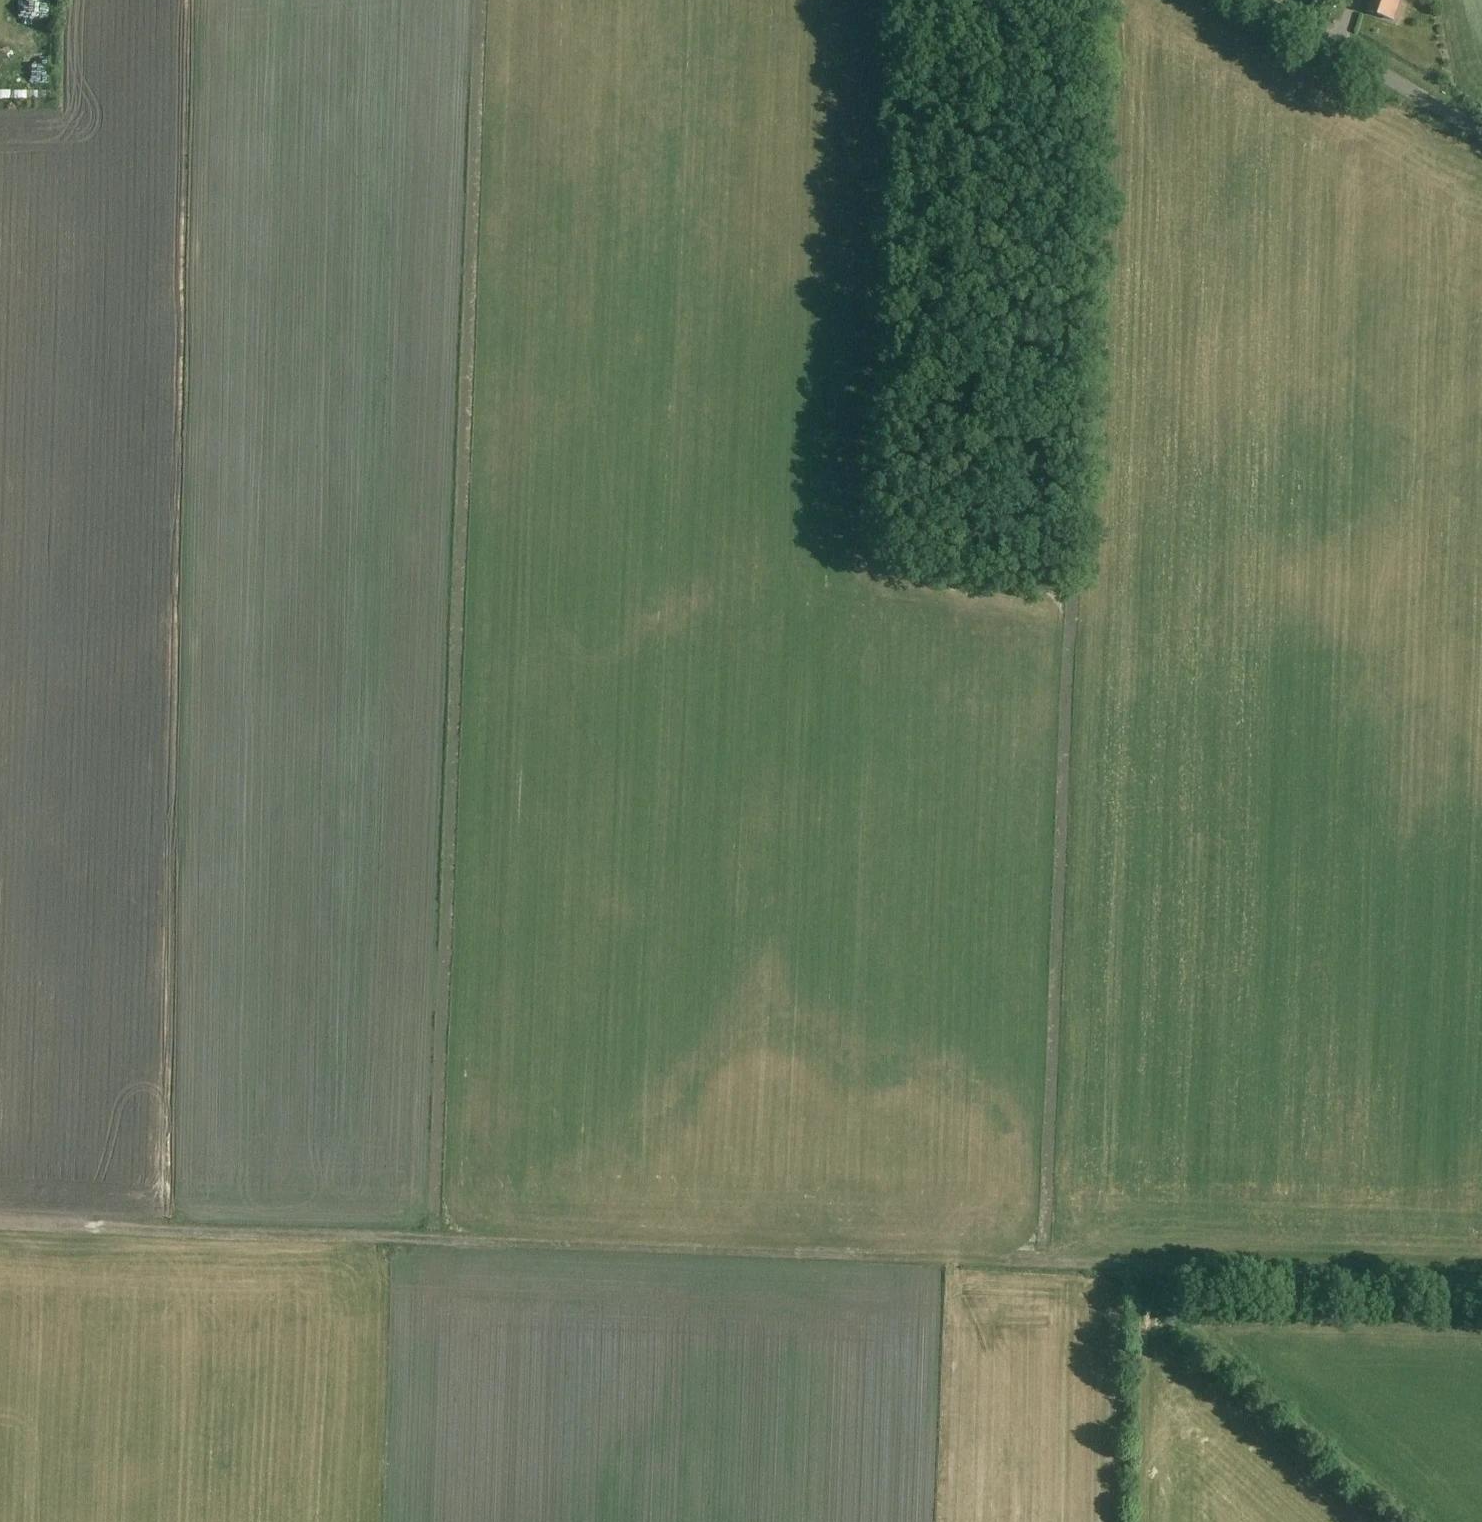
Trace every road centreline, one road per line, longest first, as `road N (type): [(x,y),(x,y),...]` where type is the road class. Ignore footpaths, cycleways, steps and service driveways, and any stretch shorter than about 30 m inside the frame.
road 1 (track): [(0,1224),(1481,1281)]
road 2 (unclassified): [(1265,0),(1481,129)]

